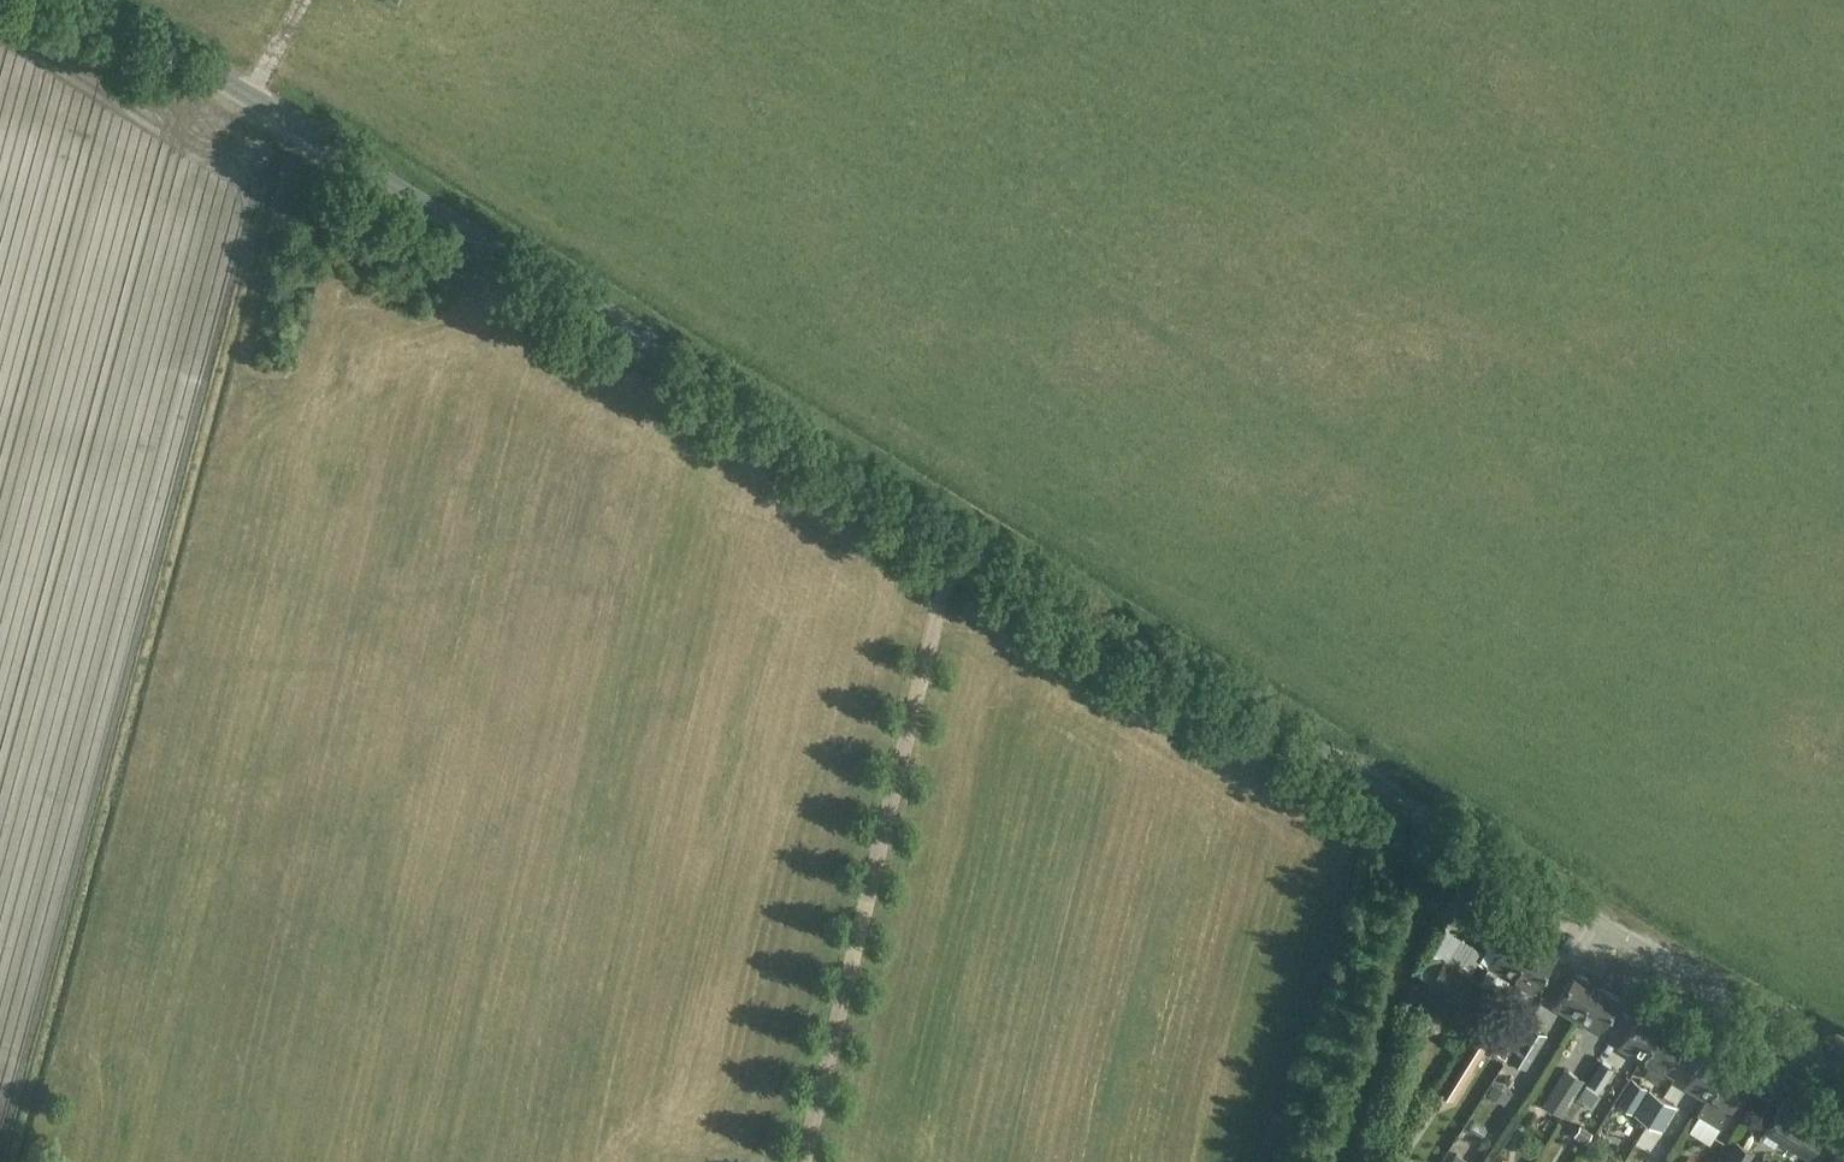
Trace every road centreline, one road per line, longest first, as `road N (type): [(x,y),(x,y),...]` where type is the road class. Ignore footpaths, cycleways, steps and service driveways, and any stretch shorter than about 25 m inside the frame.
road 1 (unclassified): [(1843,1071),(93,0)]

